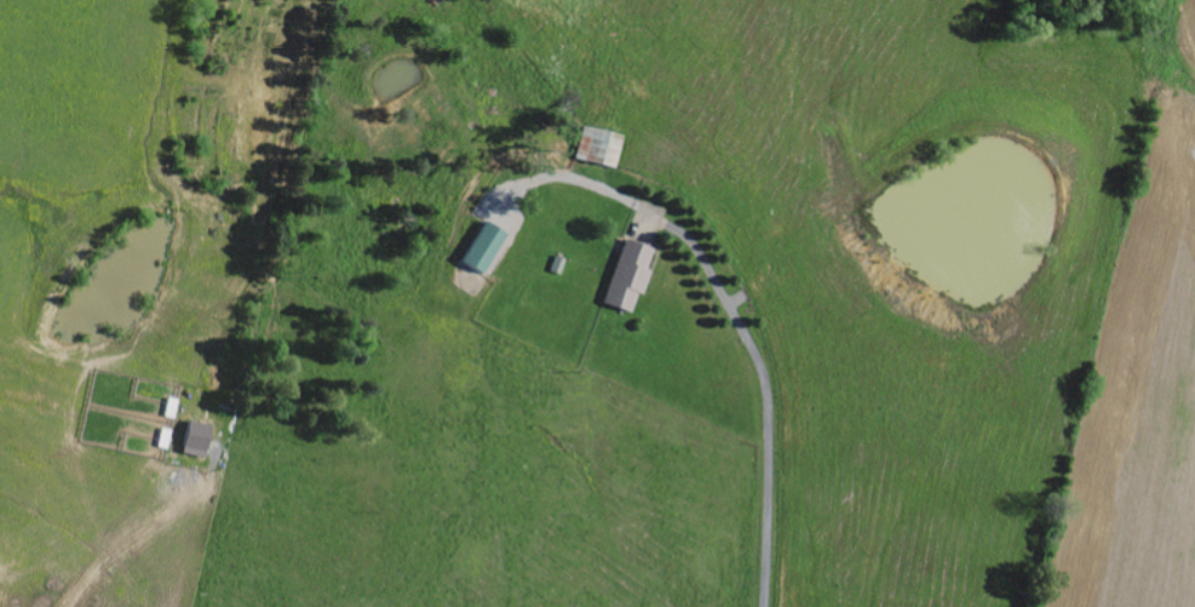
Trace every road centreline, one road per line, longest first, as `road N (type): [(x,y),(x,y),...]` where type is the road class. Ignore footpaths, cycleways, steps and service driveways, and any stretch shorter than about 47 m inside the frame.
road 1 (residential): [(764,606),(766,390),(753,349),(705,264)]

